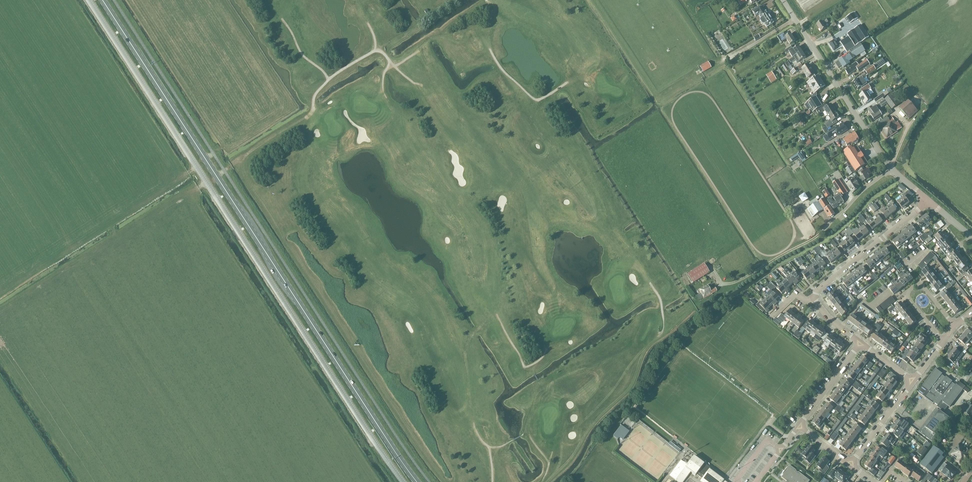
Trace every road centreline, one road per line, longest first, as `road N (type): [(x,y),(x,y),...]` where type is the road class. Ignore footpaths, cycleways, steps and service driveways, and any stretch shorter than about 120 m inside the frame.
road 1 (primary): [(102,0),(417,481)]
road 2 (unclassified): [(89,0),(403,481)]
road 3 (unclassified): [(891,170),(782,0)]
road 4 (residential): [(815,299),(930,202)]
road 5 (residential): [(944,342),(906,293),(920,282),(956,326)]
road 6 (track): [(304,118),(191,190)]

